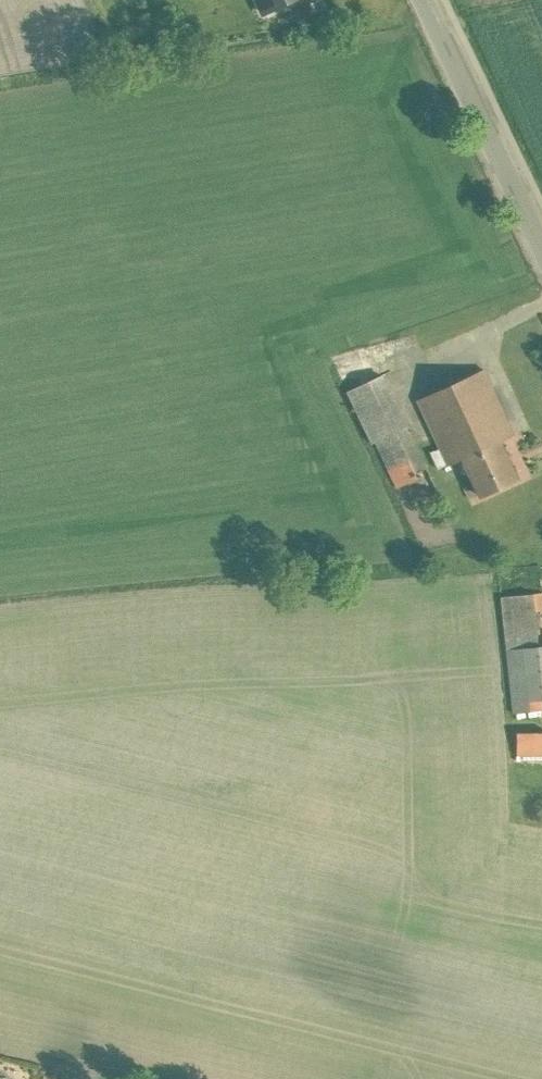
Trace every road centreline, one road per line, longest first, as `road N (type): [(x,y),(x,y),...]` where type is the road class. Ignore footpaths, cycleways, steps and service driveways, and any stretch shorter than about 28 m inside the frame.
road 1 (tertiary): [(541,249),(421,0)]

